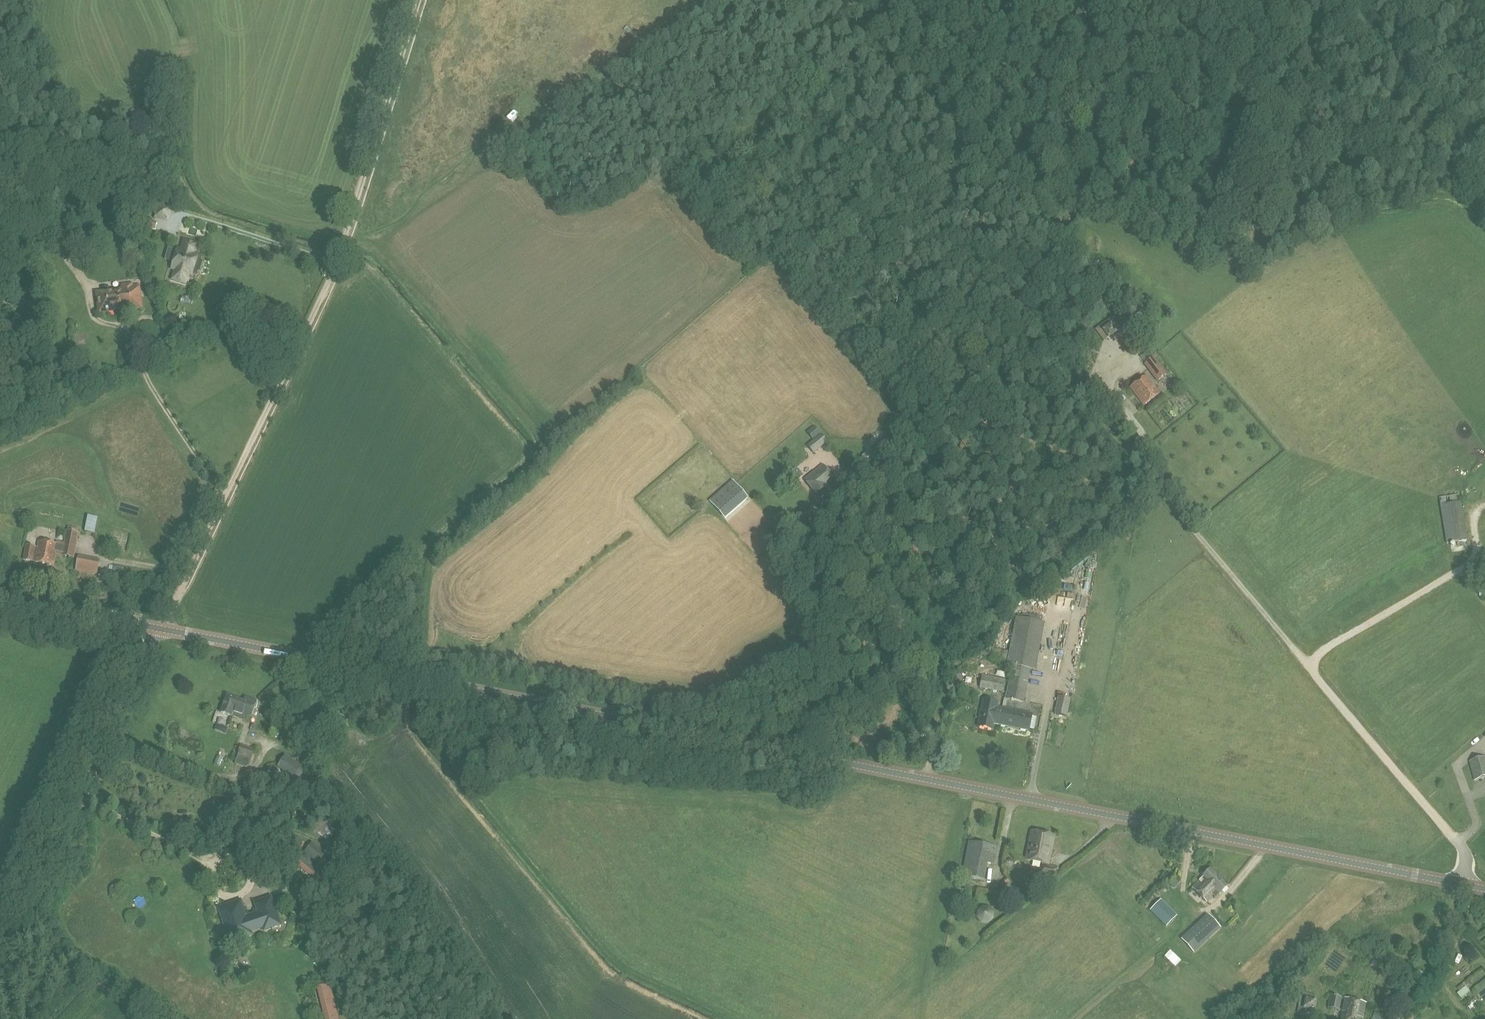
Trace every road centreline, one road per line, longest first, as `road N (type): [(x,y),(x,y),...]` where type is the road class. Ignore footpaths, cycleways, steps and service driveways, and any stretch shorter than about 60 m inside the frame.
road 1 (primary): [(1484,889),(162,629)]
road 2 (track): [(750,0),(1459,843)]
road 3 (track): [(176,601),(335,272),(420,0)]
road 4 (unclassified): [(0,964),(162,629)]
road 5 (track): [(1306,665),(1484,561)]
road 6 (primary): [(162,629),(0,597)]

